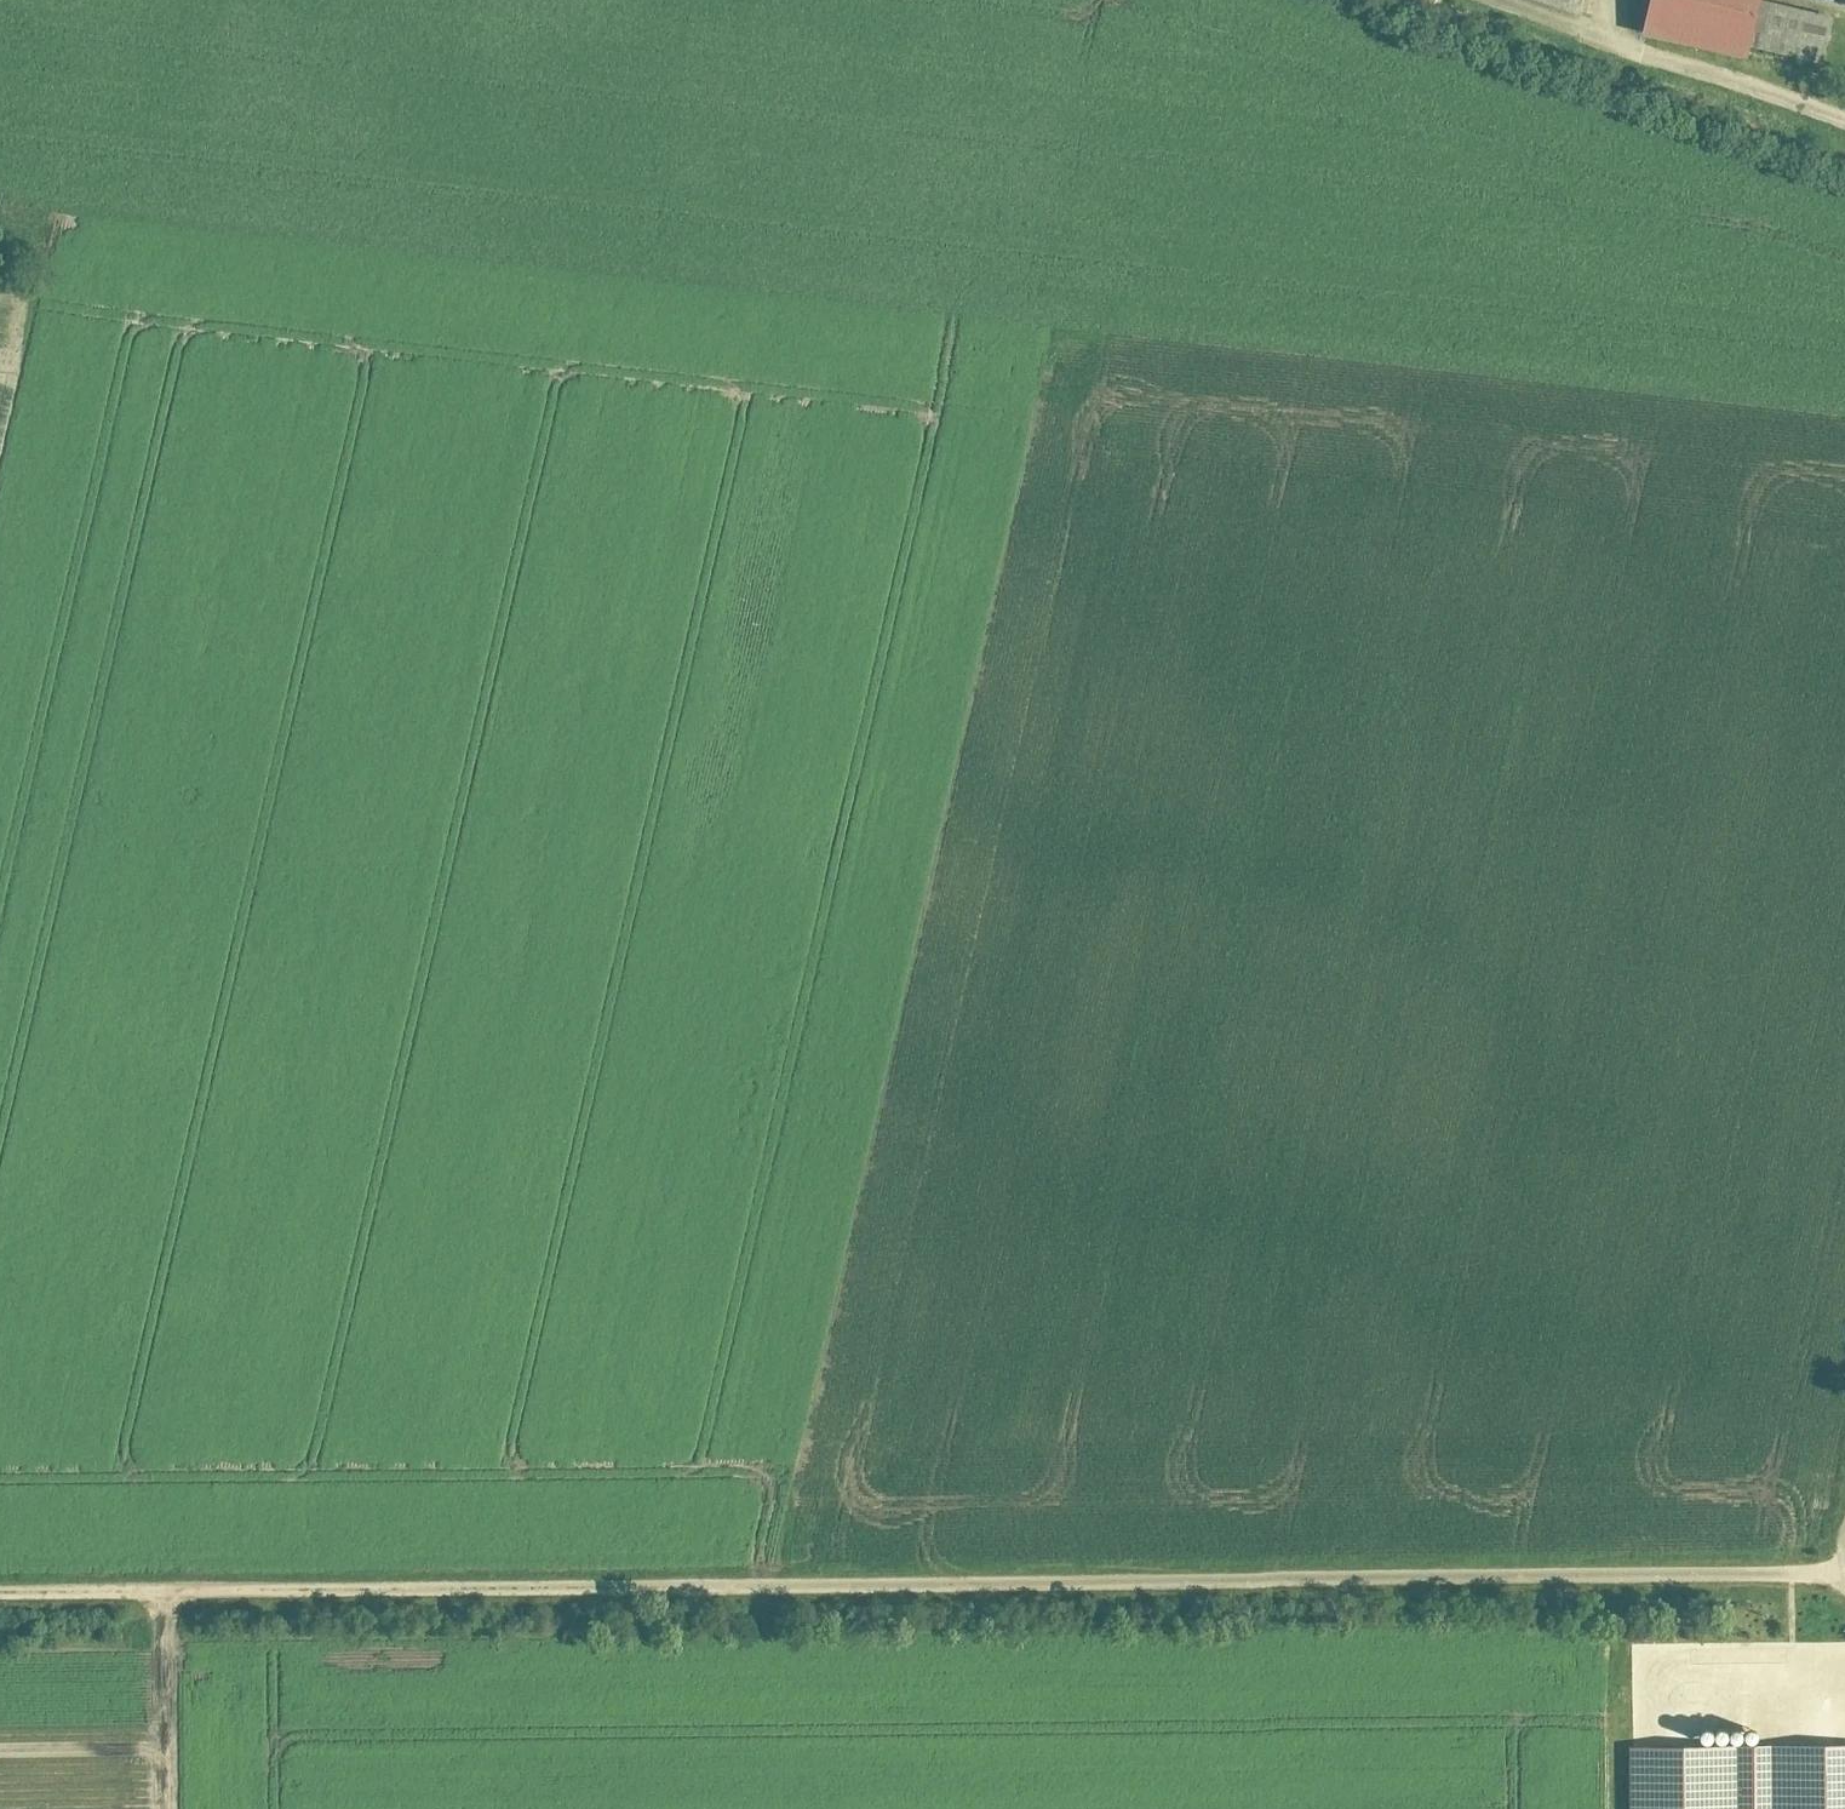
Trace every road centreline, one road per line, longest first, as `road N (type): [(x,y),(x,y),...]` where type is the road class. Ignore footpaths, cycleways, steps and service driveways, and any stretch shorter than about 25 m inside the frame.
road 1 (unclassified): [(0,1593),(1844,1572)]

